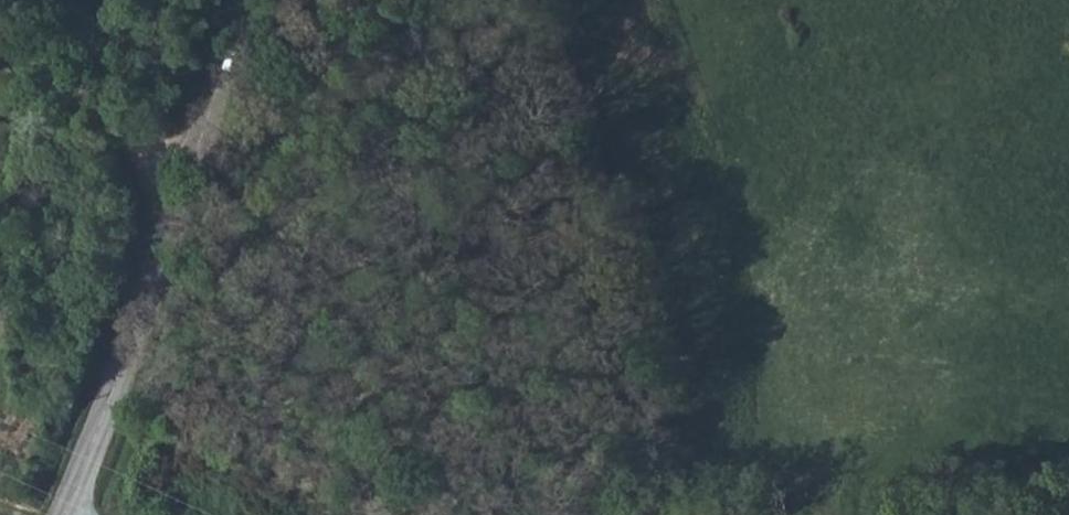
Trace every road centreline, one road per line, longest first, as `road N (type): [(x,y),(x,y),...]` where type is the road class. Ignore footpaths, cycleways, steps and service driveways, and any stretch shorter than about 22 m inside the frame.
road 1 (tertiary): [(68,514),(130,363),(244,0)]

